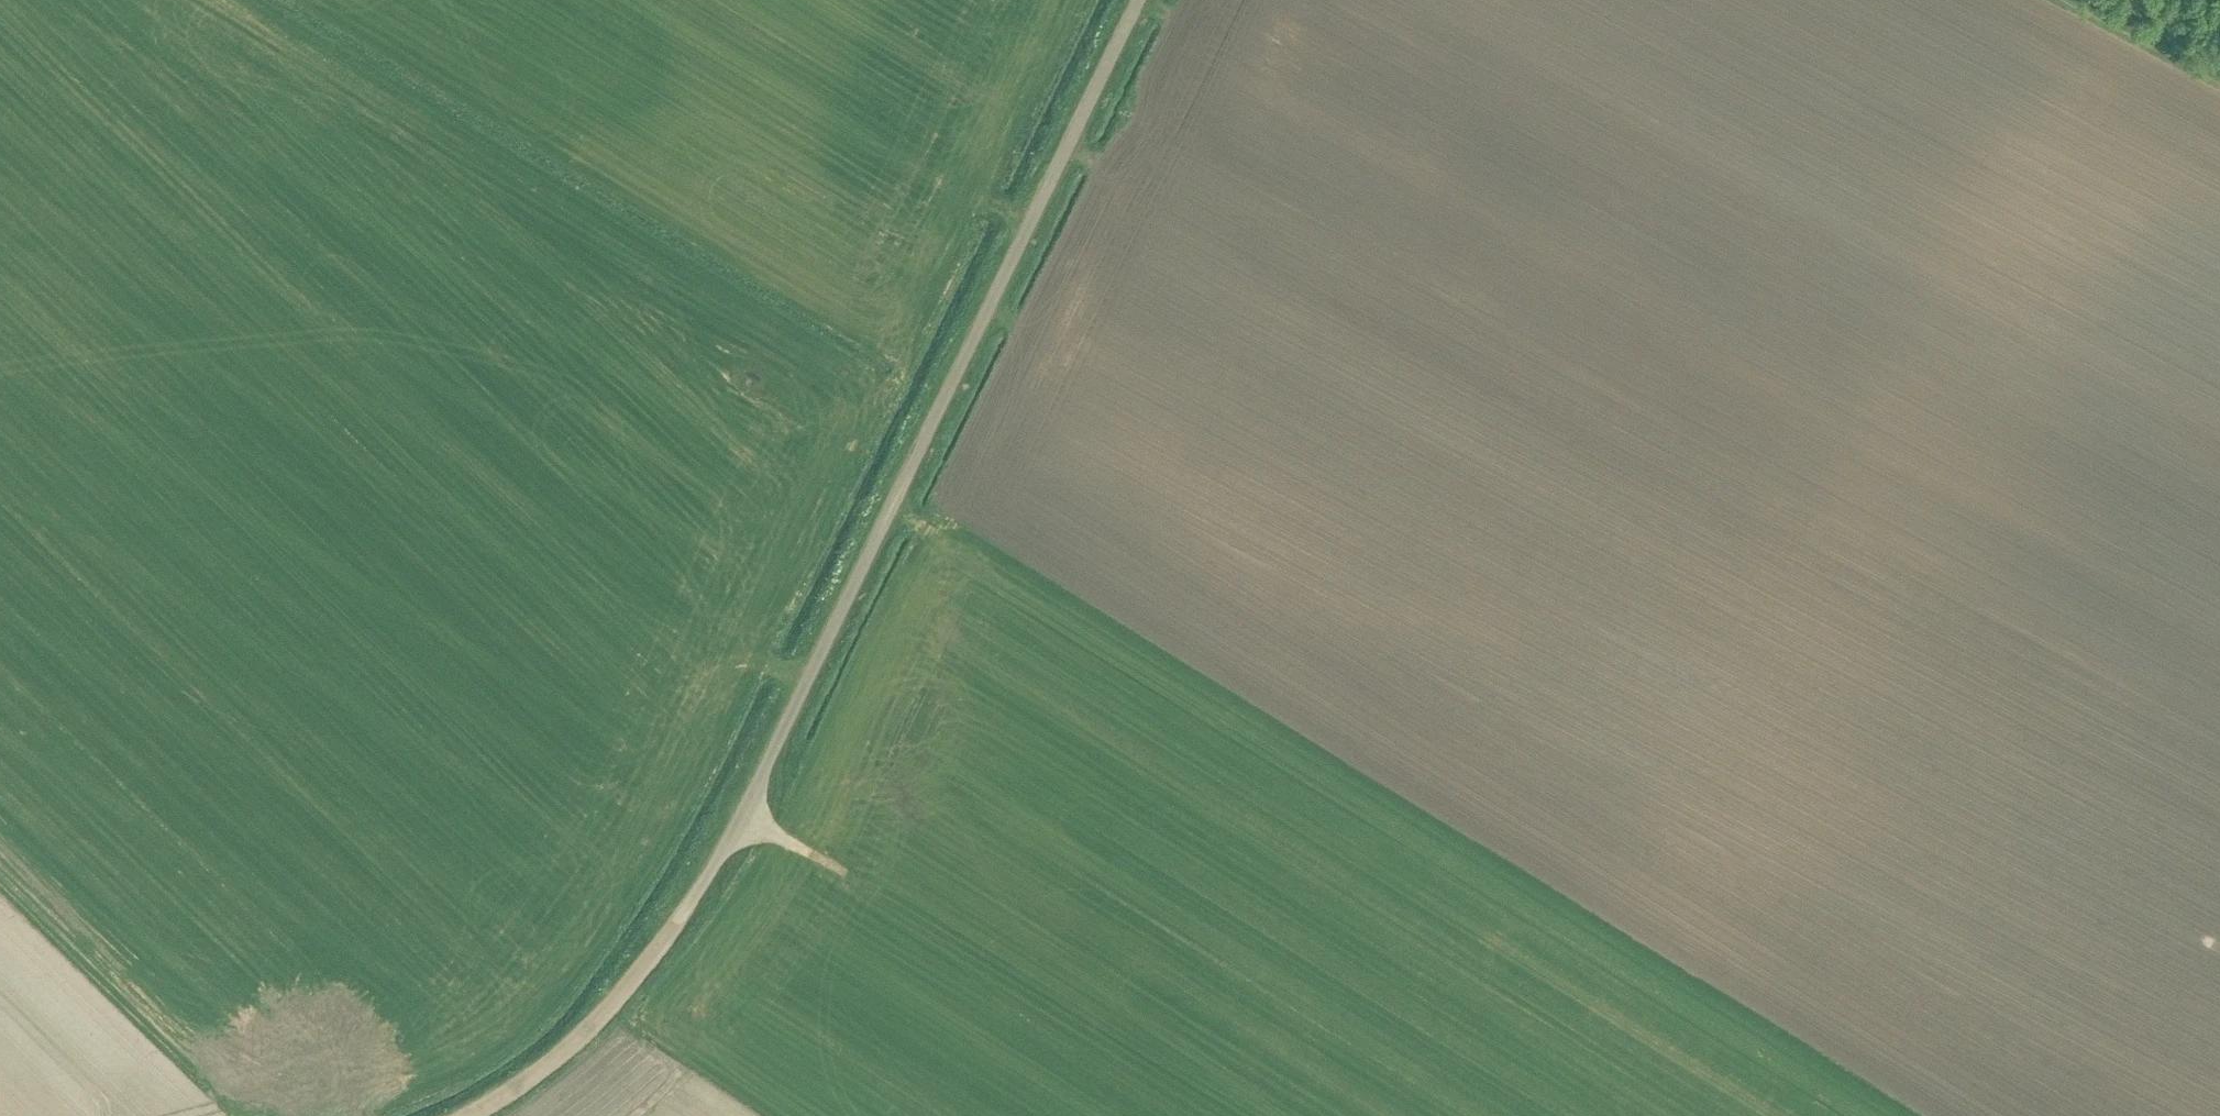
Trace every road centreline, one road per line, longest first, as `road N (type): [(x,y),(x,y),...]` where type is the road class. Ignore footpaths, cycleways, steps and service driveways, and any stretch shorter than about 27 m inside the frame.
road 1 (unclassified): [(458,1115),(534,1072),(597,1016),(708,874),(1139,0)]

